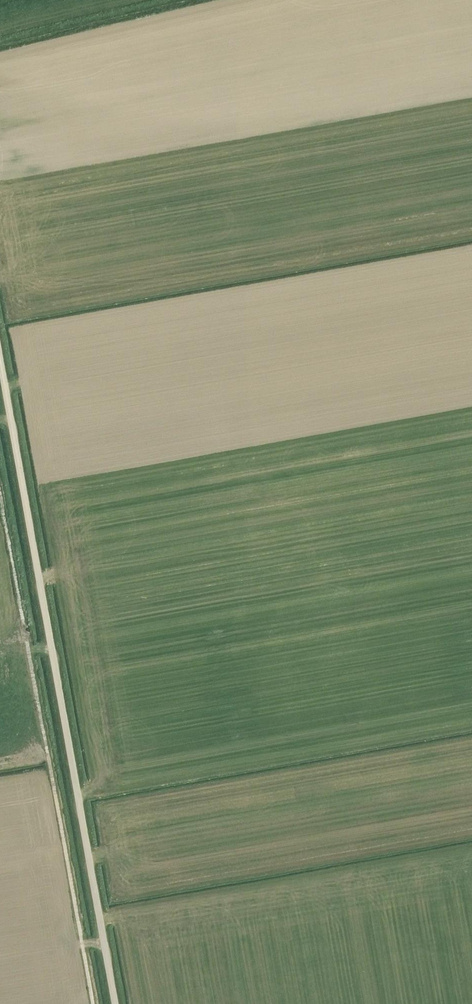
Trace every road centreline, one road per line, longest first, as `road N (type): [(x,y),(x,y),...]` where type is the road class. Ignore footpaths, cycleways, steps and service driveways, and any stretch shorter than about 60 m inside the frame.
road 1 (unclassified): [(115,1003),(0,364)]
road 2 (track): [(93,1003),(0,491)]

